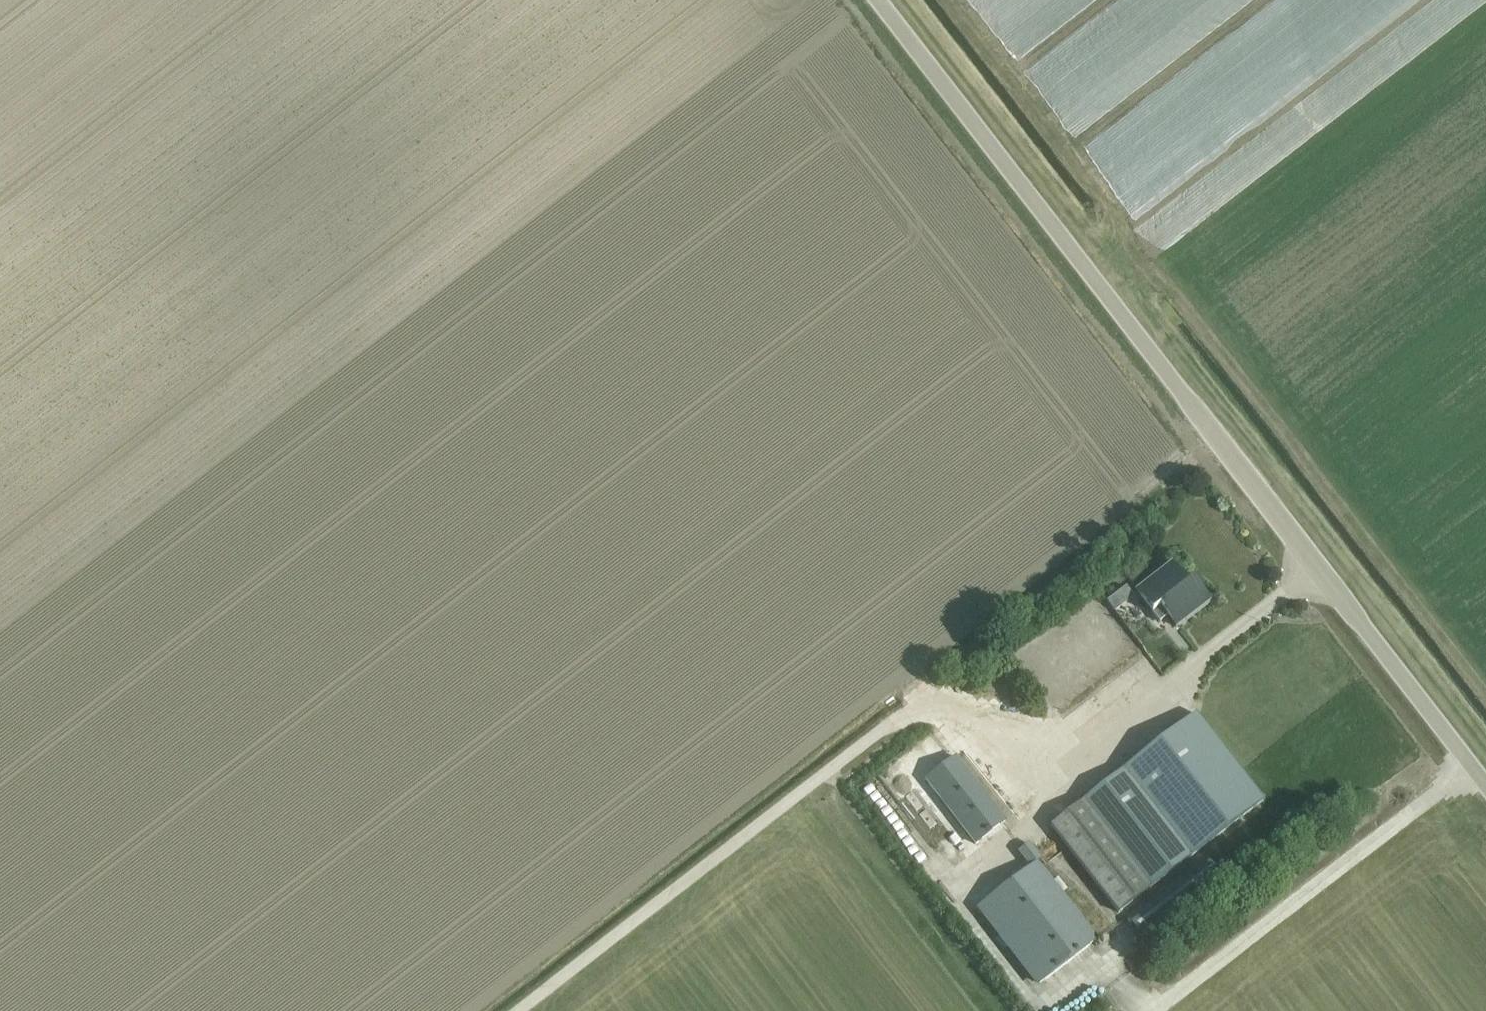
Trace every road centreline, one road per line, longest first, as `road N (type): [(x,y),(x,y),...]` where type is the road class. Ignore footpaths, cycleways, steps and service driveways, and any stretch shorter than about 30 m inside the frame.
road 1 (unclassified): [(1485,781),(878,0)]

